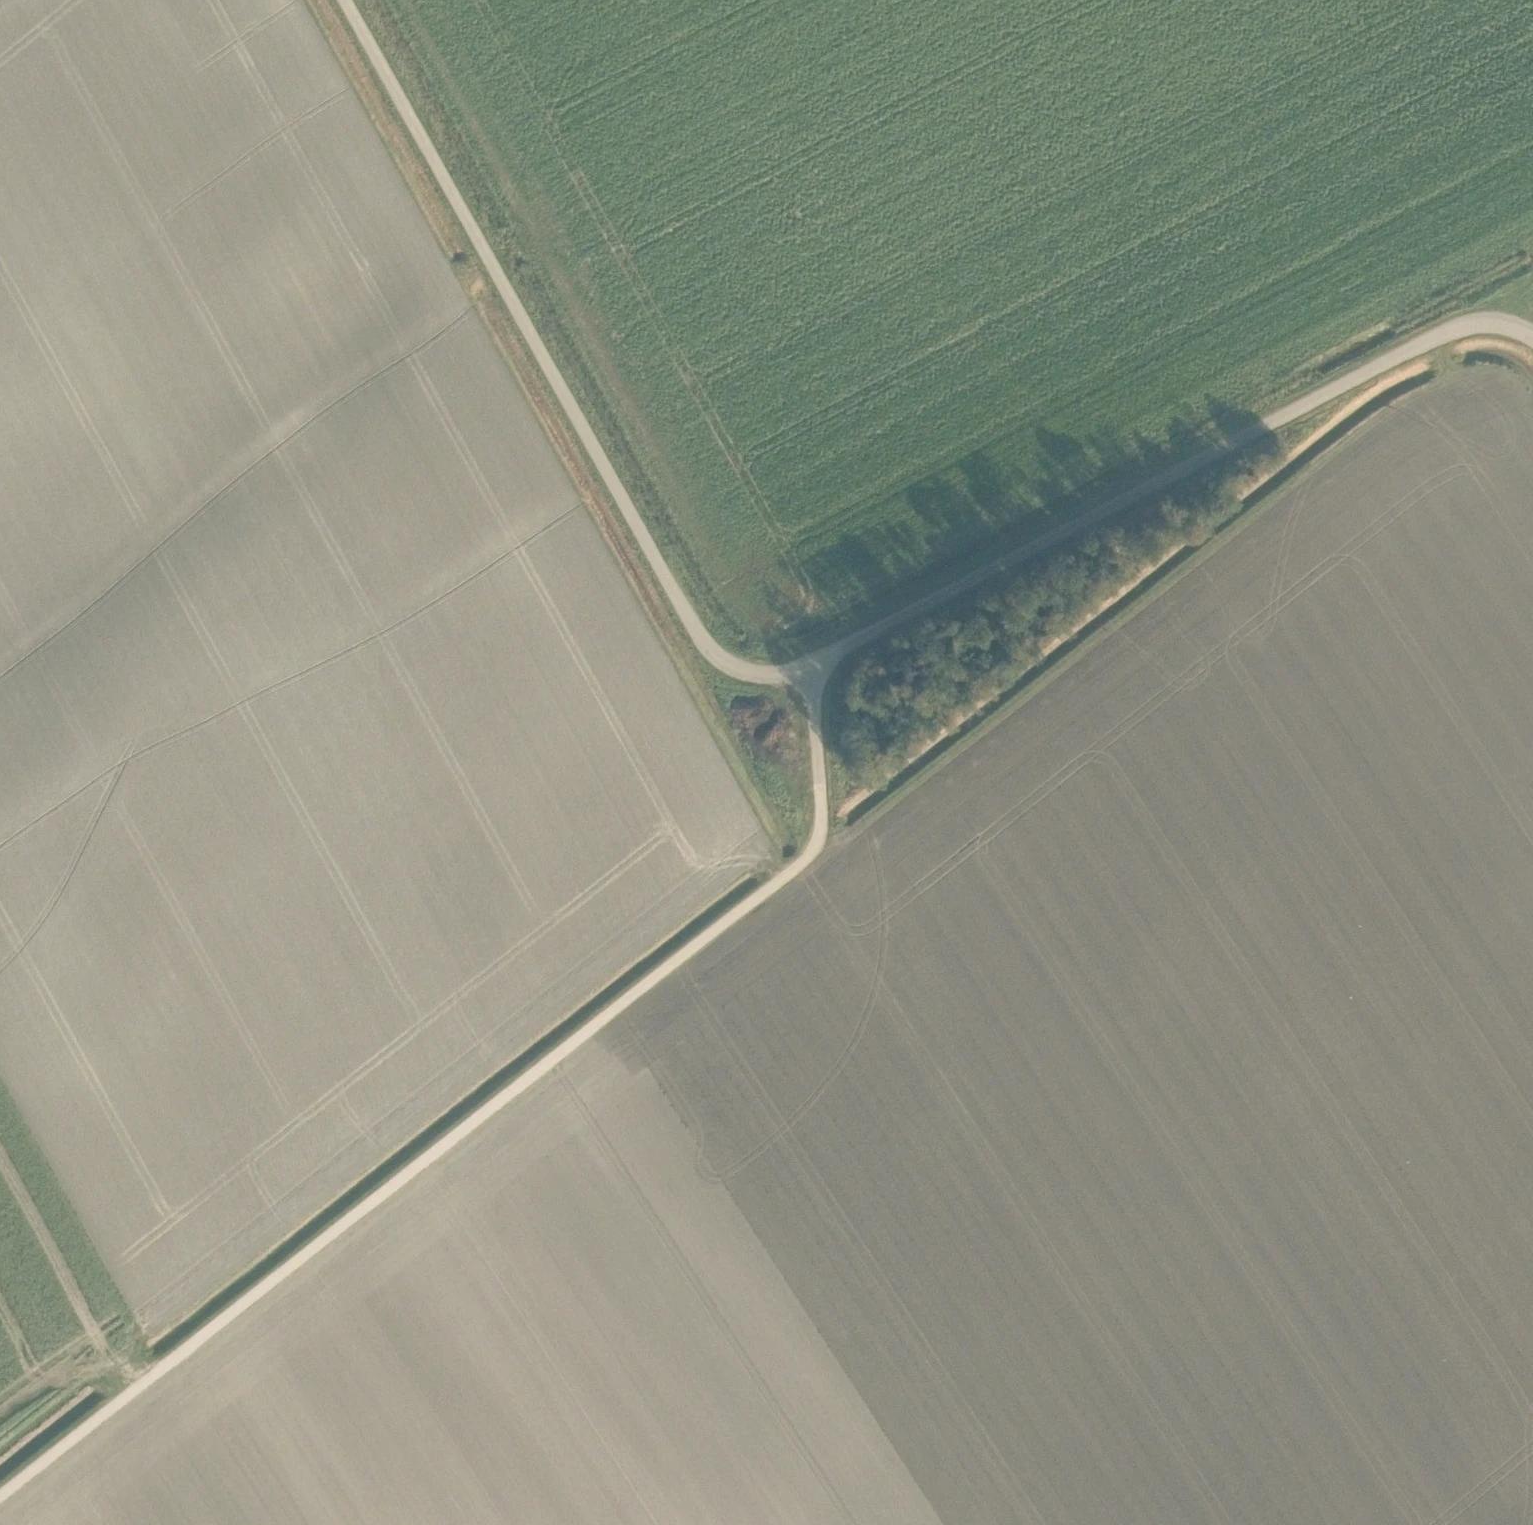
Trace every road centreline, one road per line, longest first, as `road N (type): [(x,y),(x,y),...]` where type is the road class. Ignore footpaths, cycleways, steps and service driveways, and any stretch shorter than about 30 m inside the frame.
road 1 (unclassified): [(0,1496),(799,862),(818,826),(816,662)]
road 2 (unclassified): [(816,662),(762,675),(729,670),(700,641),(345,0)]
road 3 (unclassified): [(1532,342),(1518,331),(1447,333),(816,662)]

